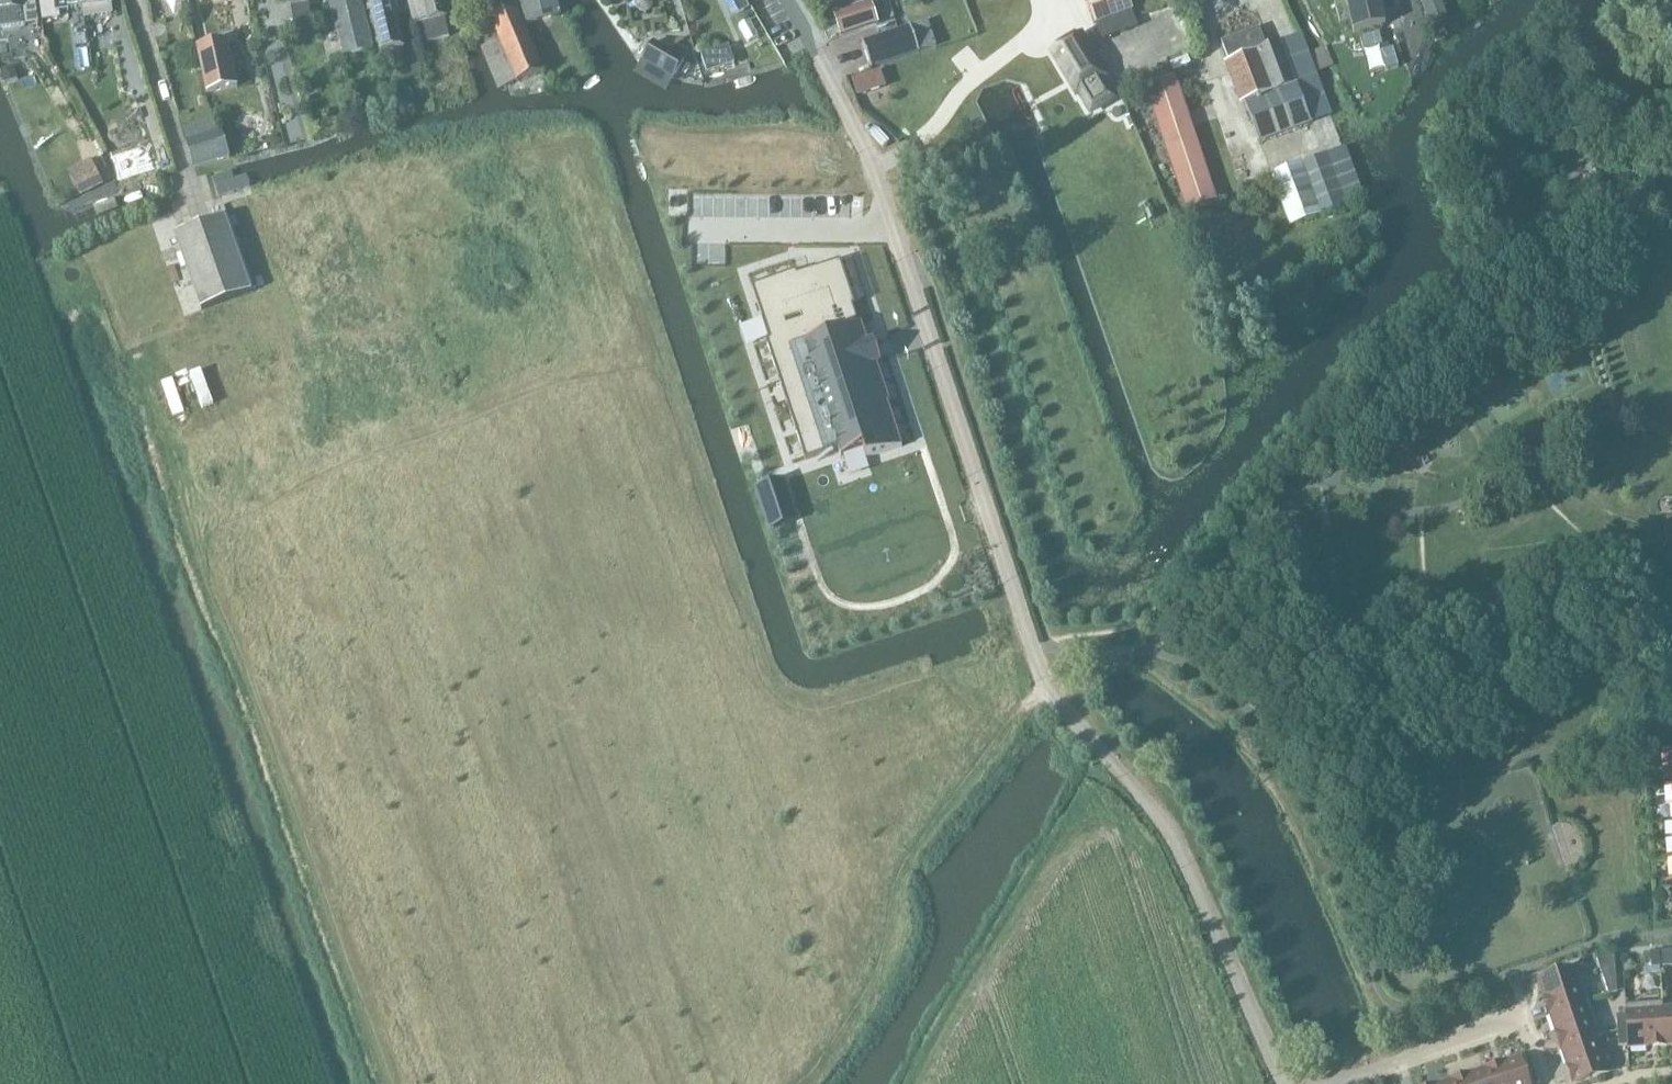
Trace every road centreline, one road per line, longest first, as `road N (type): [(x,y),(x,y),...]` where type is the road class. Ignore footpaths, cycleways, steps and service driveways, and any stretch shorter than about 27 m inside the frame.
road 1 (unclassified): [(1285,1083),(1172,837),(1046,691),(874,163),(789,0)]
road 2 (residential): [(1392,1069),(1525,1025),(1548,1083)]

